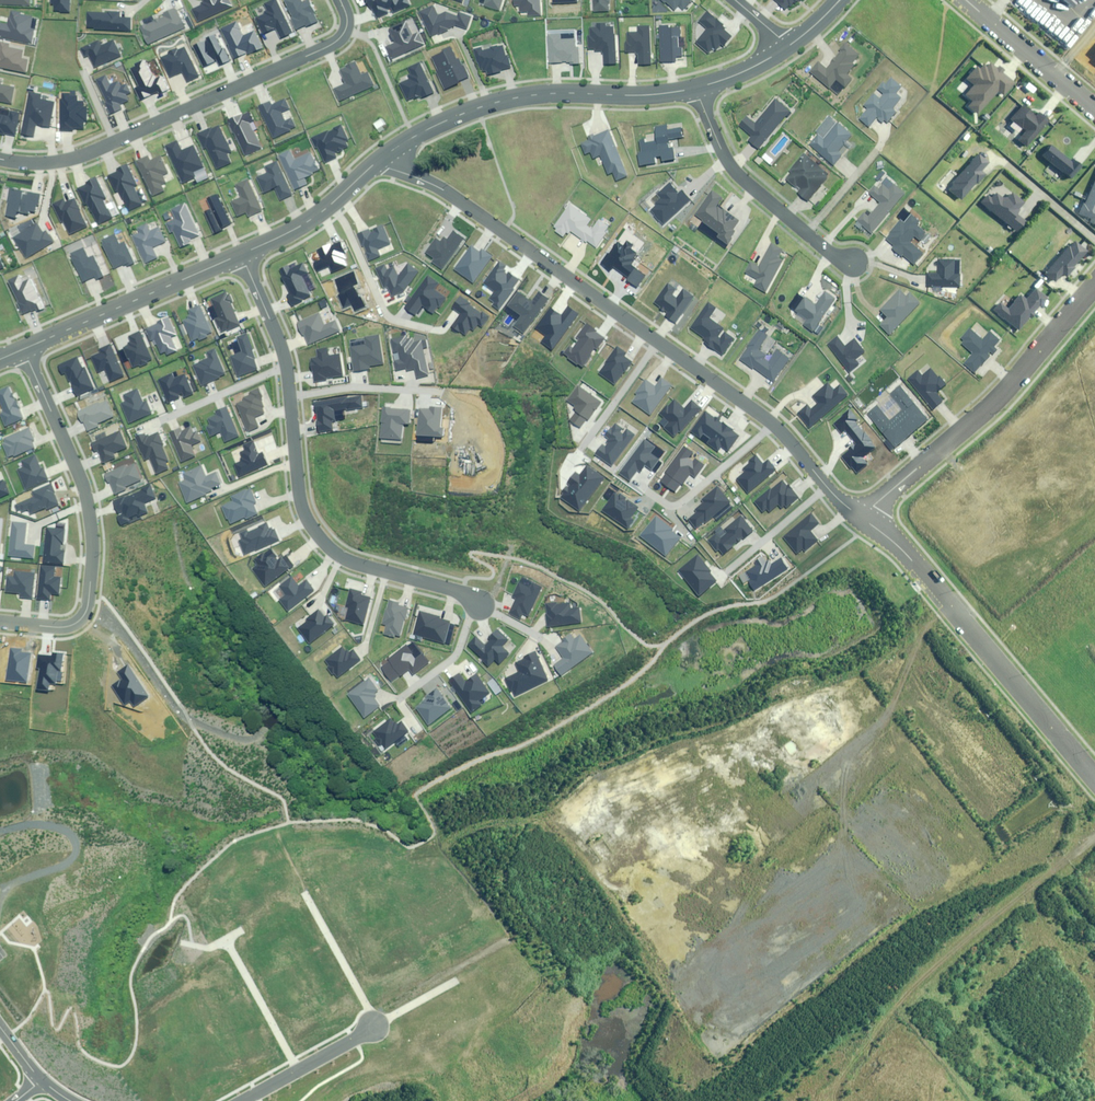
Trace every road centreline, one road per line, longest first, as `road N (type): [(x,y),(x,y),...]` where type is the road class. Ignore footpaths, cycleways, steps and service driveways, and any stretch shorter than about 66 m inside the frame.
road 1 (unclassified): [(859,516),(760,414),(439,187),(381,159)]
road 2 (residential): [(242,253),(281,344),(297,483),(315,534),(342,558),(480,605)]
road 3 (residential): [(340,0),(344,31),(325,47),(83,155),(25,164),(0,159)]
road 4 (residential): [(0,622),(78,621),(92,562),(77,469),(24,350)]
road 5 (unclassified): [(1094,783),(899,546),(859,516)]
road 6 (unclassified): [(859,516),(993,401),(1094,282)]
road 7 (tertiary): [(696,87),(504,102),(439,123),(381,159)]
road 8 (track): [(1094,840),(916,977),(883,1018)]
road 9 (residential): [(696,87),(737,175),(836,258),(856,264)]
road 10 (tertiary): [(242,253),(24,350)]
road 11 (tertiary): [(381,159),(309,221),(242,253)]
road 12 (tertiary): [(1094,109),(965,0)]
road 13 (residential): [(299,1070),(224,940)]
road 14 (residential): [(373,1023),(305,896)]

